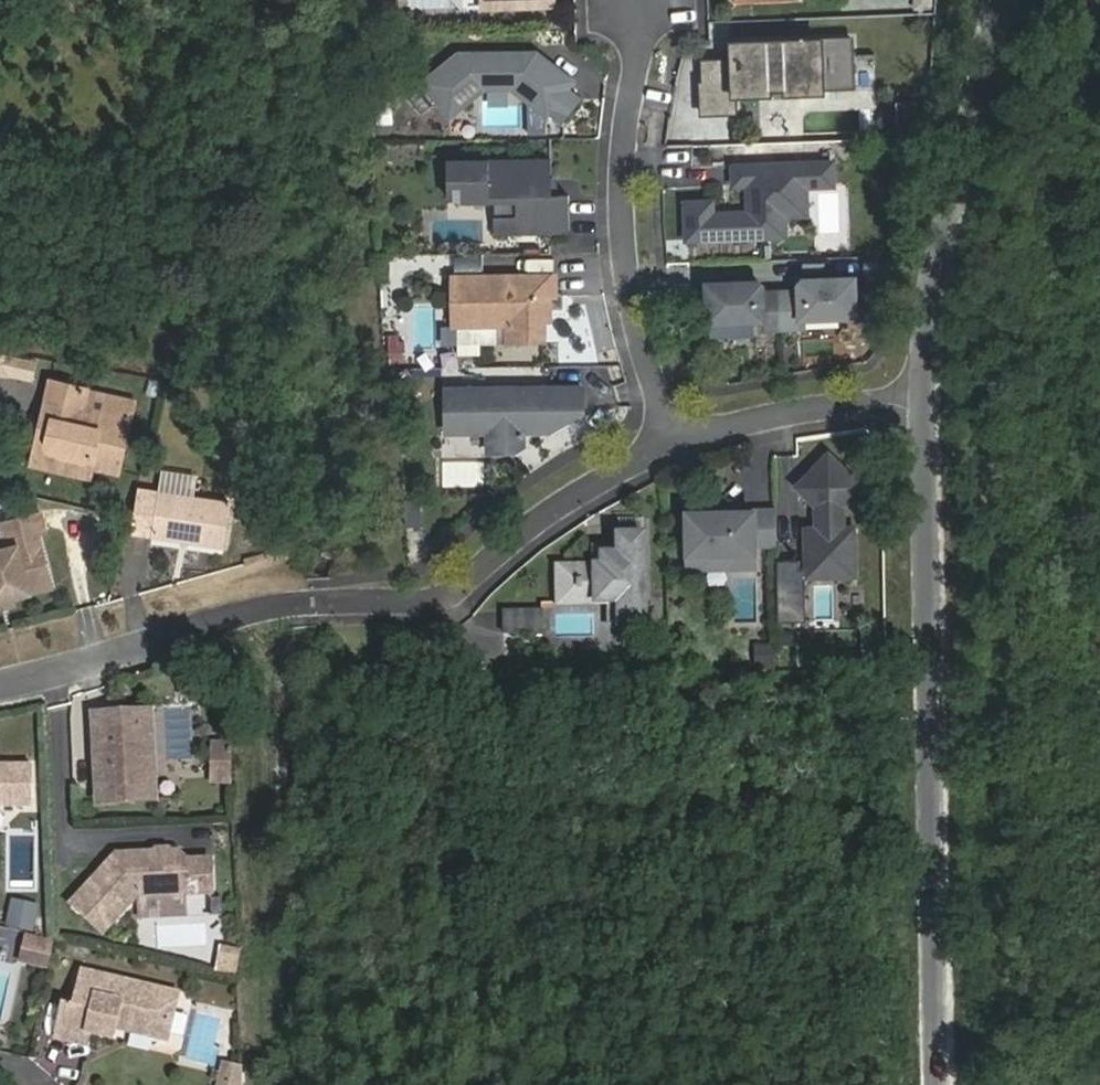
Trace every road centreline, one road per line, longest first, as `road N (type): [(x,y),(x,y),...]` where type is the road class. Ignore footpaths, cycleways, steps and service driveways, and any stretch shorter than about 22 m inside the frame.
road 1 (tertiary): [(954,1084),(951,762),(920,403)]
road 2 (residential): [(689,429),(433,599),(292,611)]
road 3 (residential): [(640,0),(631,200),(643,315),(689,429)]
road 4 (tertiary): [(920,403),(936,279),(992,0)]
road 5 (residential): [(0,679),(292,611)]
road 6 (residential): [(920,403),(689,429)]

